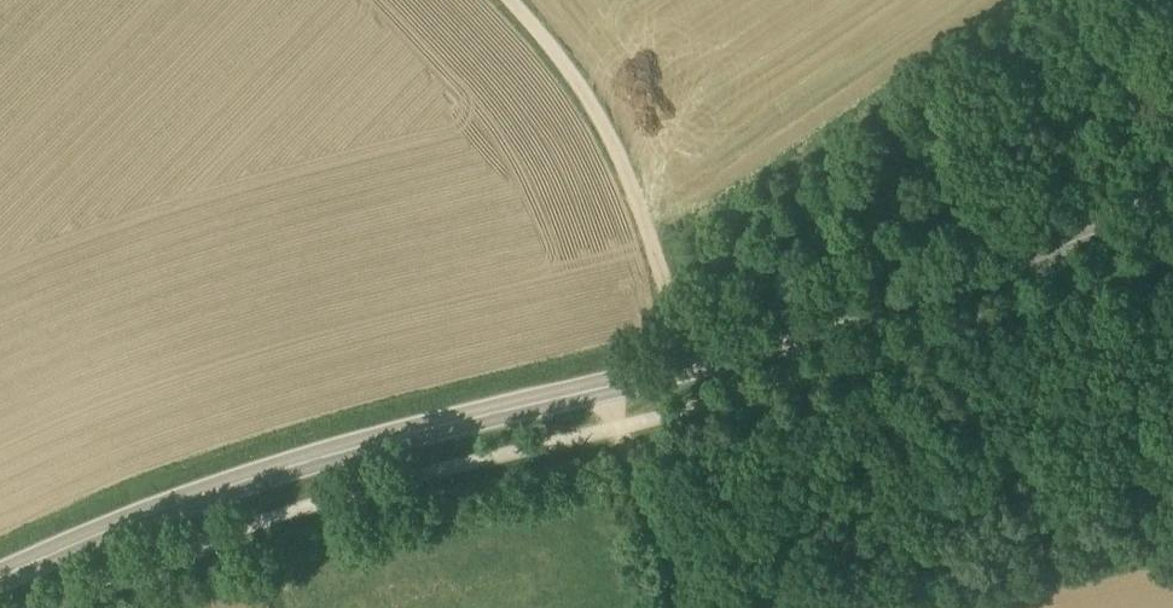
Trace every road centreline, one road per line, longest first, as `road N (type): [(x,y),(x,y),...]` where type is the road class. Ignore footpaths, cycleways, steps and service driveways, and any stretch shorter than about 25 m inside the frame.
road 1 (secondary): [(0,572),(233,482),(1043,255),(1172,206)]
road 2 (track): [(703,404),(621,159),(562,61),(505,0)]

